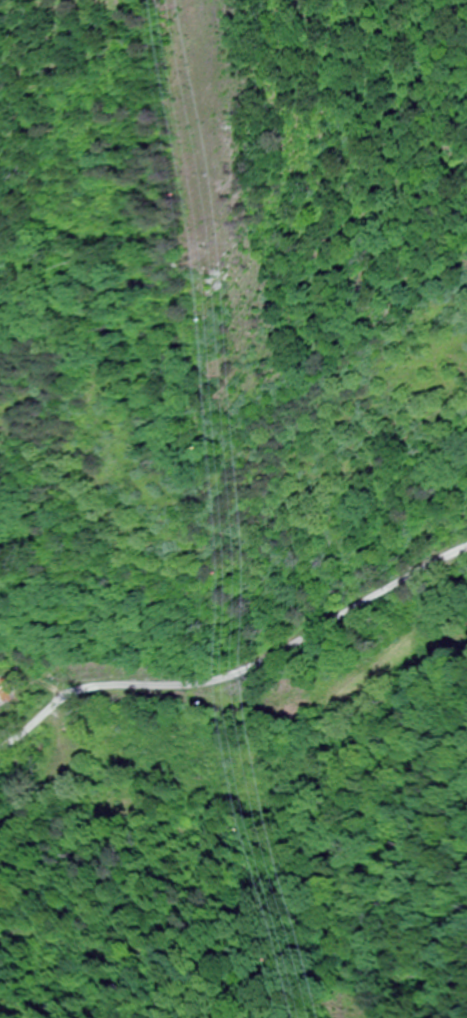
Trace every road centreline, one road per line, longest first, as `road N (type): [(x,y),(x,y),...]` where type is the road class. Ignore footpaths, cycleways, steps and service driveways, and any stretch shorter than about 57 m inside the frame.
road 1 (residential): [(466,546),(237,675),(92,686),(55,703),(0,748)]

